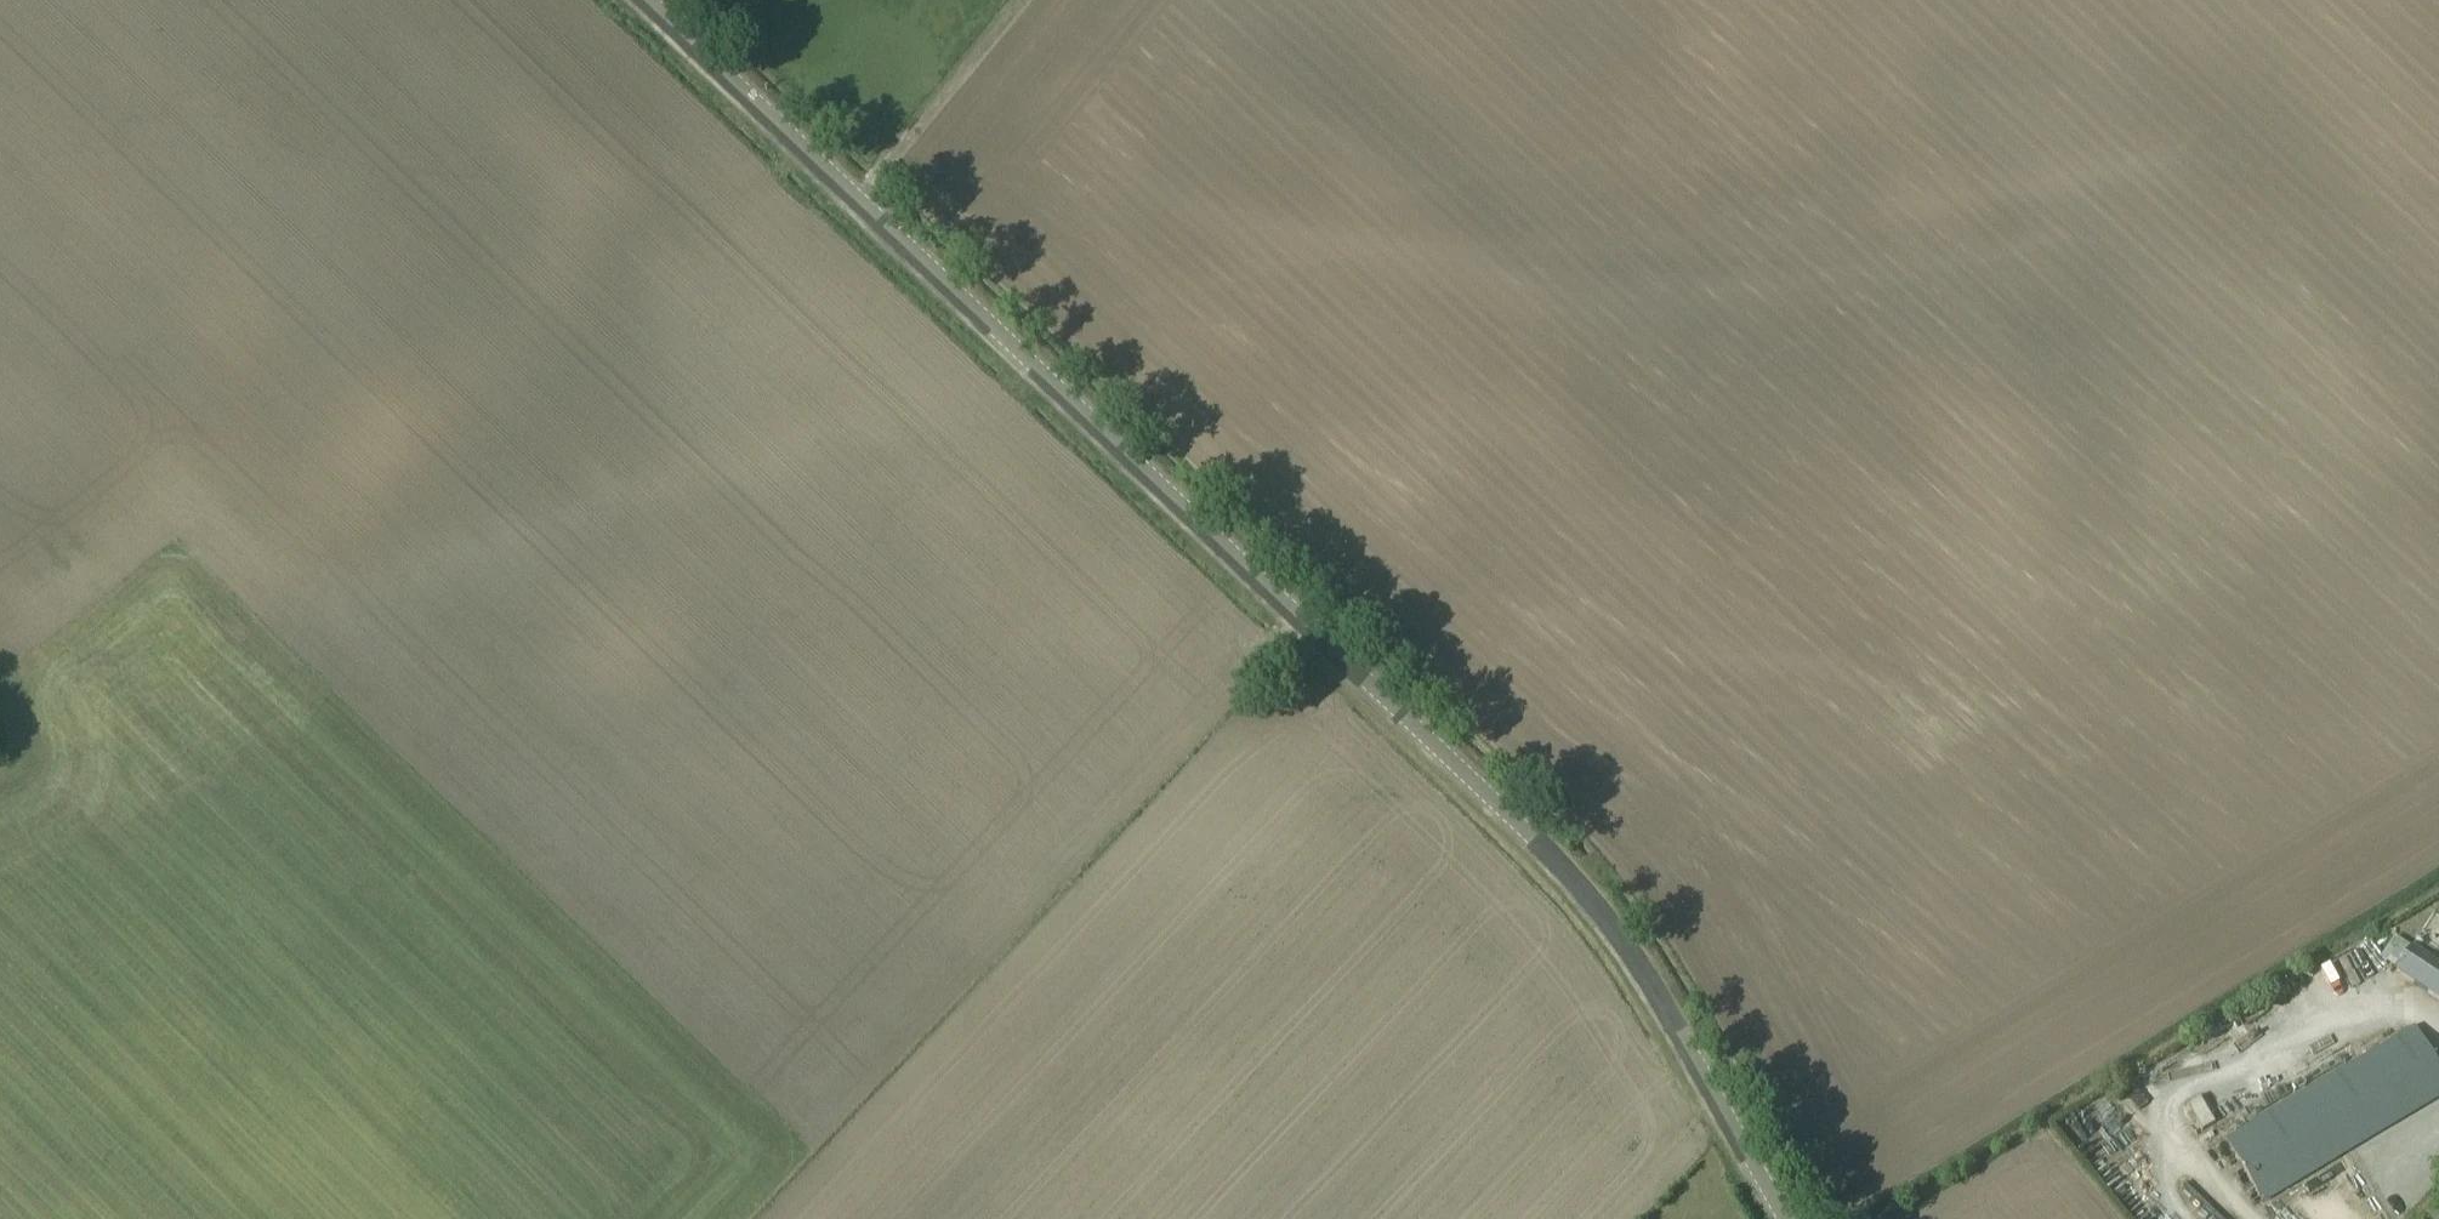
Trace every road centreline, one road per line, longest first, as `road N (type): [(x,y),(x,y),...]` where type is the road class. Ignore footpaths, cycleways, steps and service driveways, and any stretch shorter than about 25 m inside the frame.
road 1 (tertiary): [(1781,1218),(1614,923),(1530,831),(643,0)]

